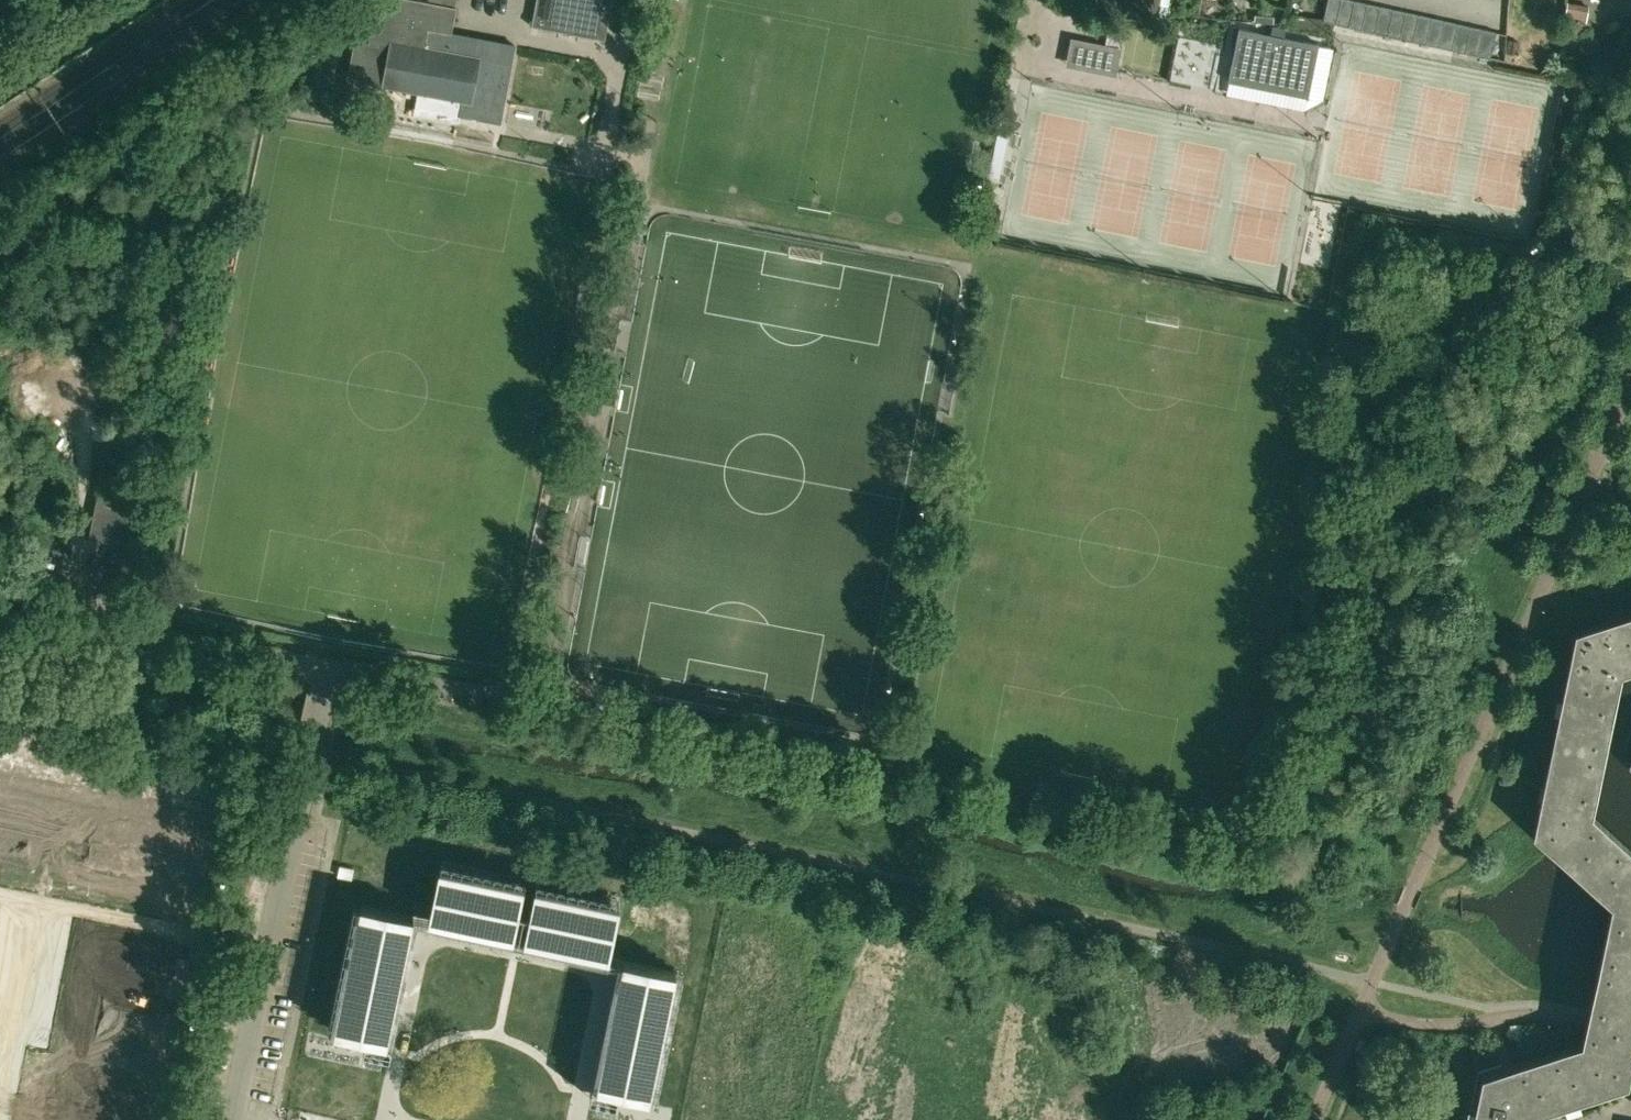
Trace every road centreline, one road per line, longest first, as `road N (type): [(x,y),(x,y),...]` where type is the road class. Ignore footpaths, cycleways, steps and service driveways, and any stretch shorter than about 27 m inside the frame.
road 1 (unclassified): [(233,1119),(315,724)]
road 2 (residential): [(0,1029),(27,902)]

